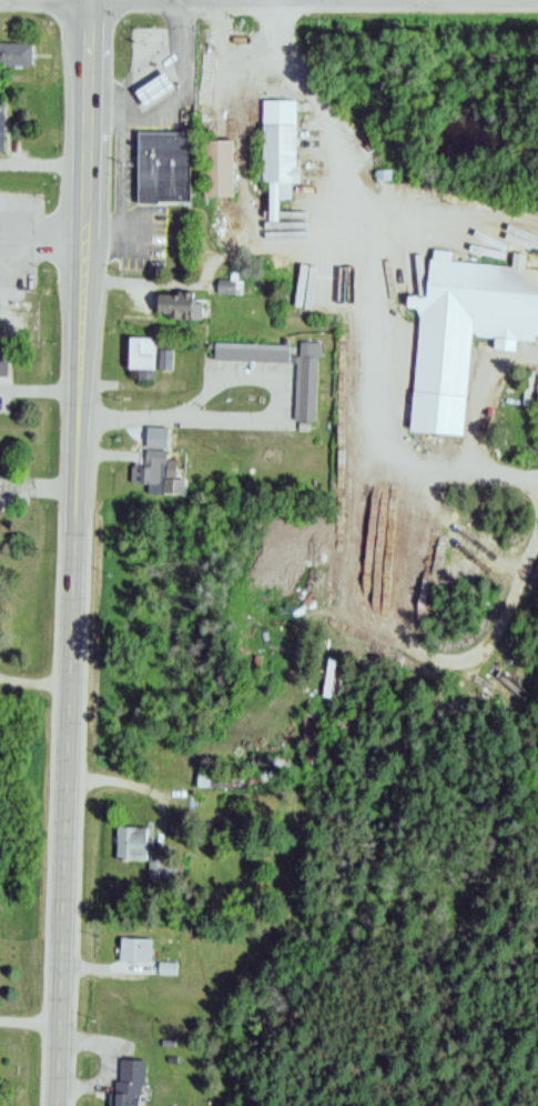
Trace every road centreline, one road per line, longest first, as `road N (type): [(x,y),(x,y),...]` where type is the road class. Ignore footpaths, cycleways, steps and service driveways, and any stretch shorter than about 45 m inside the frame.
road 1 (primary): [(52,1105),(86,0)]
road 2 (secondary): [(369,0),(537,1)]

